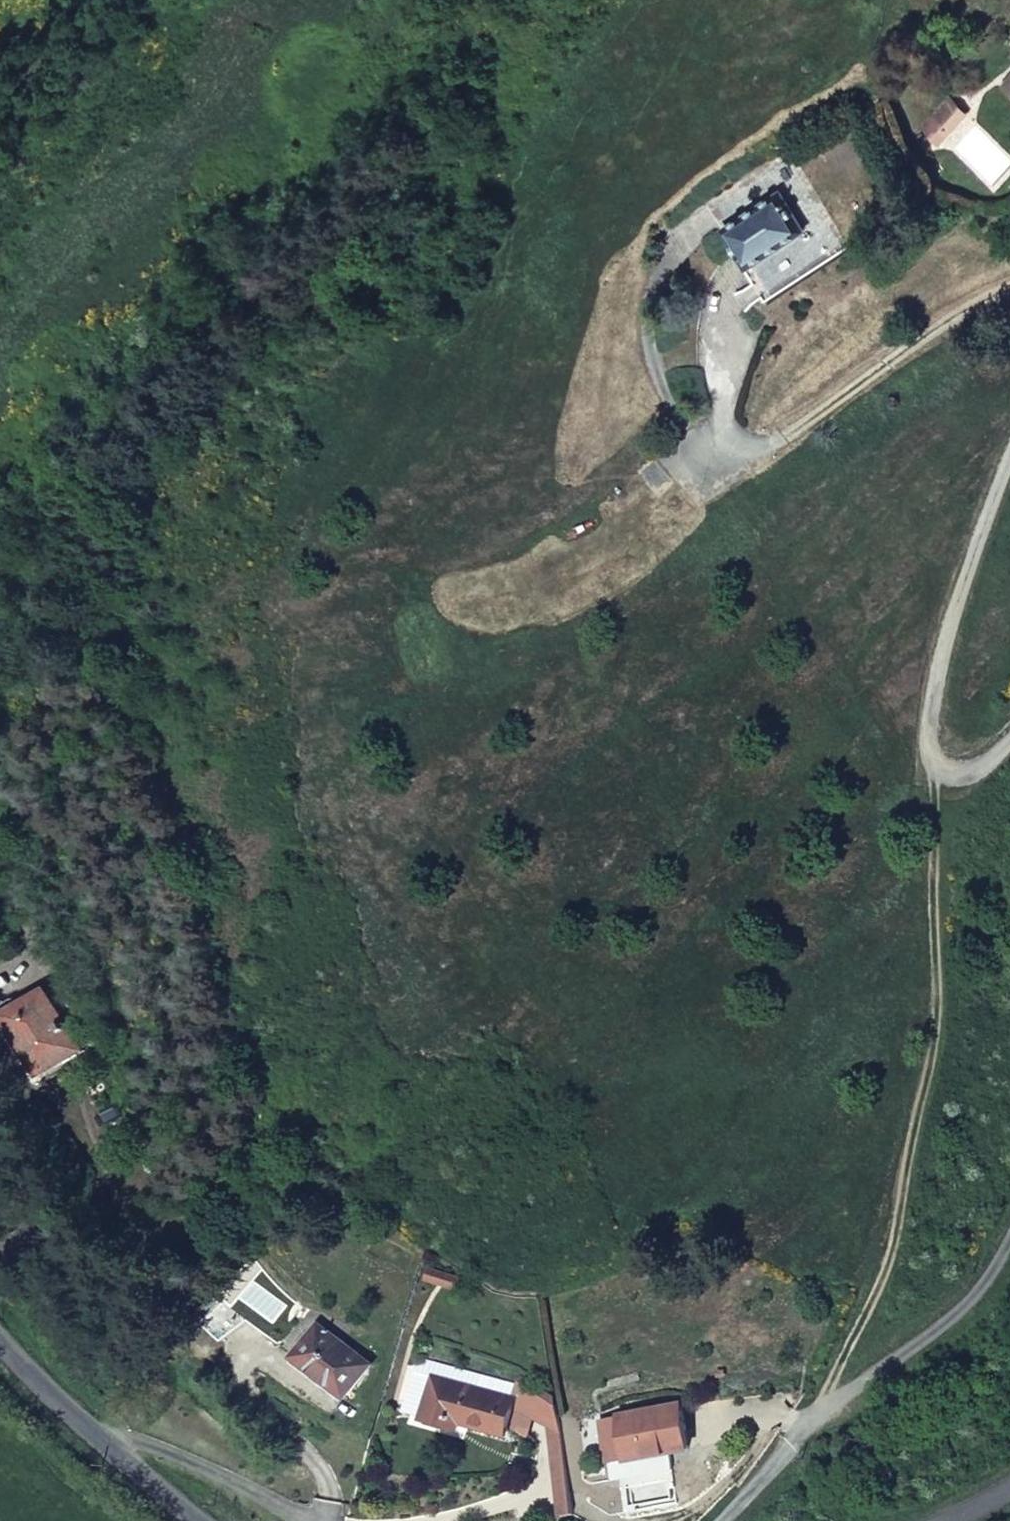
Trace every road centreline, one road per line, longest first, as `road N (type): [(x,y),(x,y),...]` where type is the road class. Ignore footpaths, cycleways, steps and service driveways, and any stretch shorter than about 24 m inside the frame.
road 1 (track): [(819,1415),(874,1298),(929,1065),(931,760)]
road 2 (secondary): [(0,1336),(132,1468),(199,1520)]

